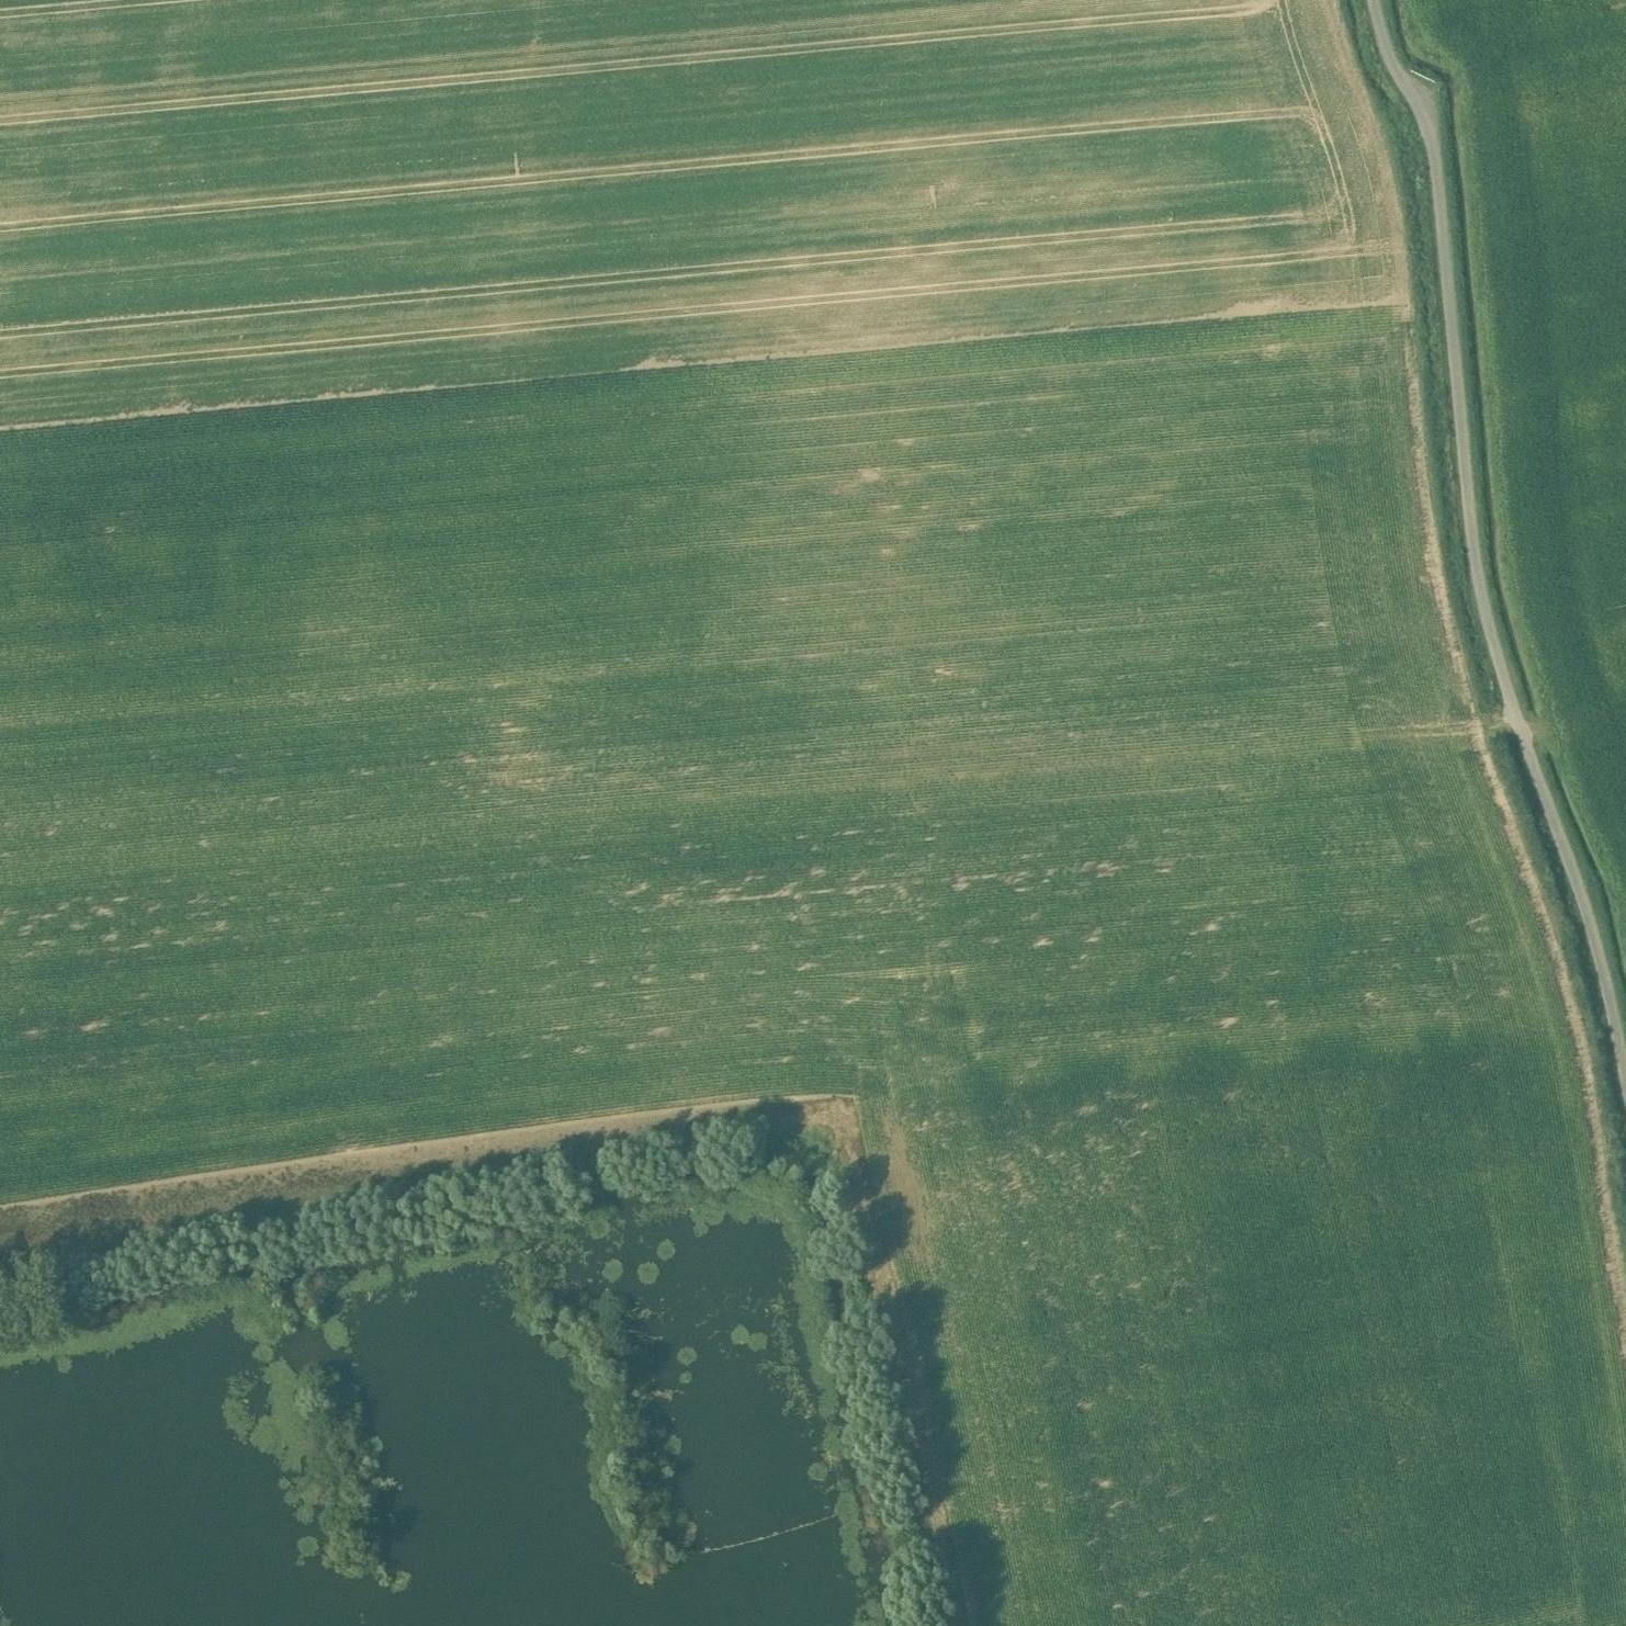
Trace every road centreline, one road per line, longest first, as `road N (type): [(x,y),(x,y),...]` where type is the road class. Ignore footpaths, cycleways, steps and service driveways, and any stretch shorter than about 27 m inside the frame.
road 1 (unclassified): [(1378,0),(1385,44),(1435,144),(1483,592),(1608,964),(1625,1077)]

